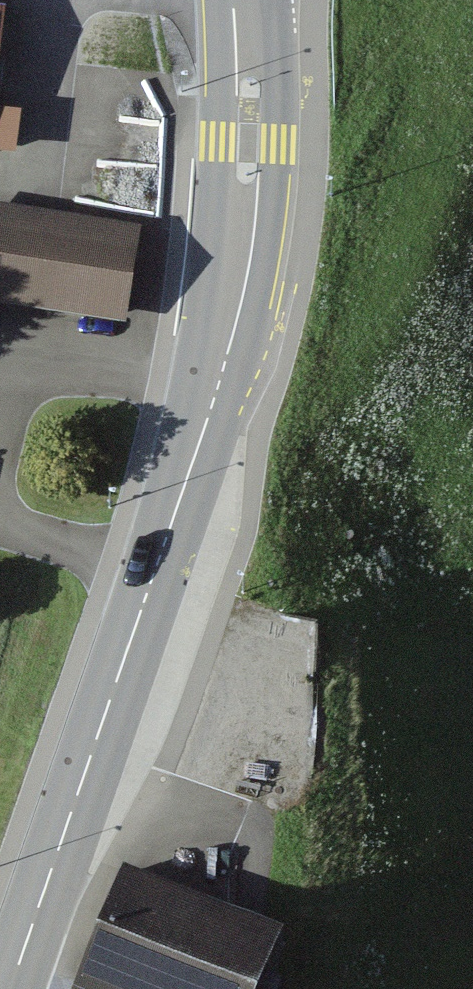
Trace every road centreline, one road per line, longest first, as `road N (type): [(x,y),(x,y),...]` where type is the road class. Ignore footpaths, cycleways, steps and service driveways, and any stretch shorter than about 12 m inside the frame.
road 1 (secondary): [(251,0),(256,189),(238,313),(195,464),(11,988)]
road 2 (trunk): [(268,0),(257,153),(230,316),(15,988)]

